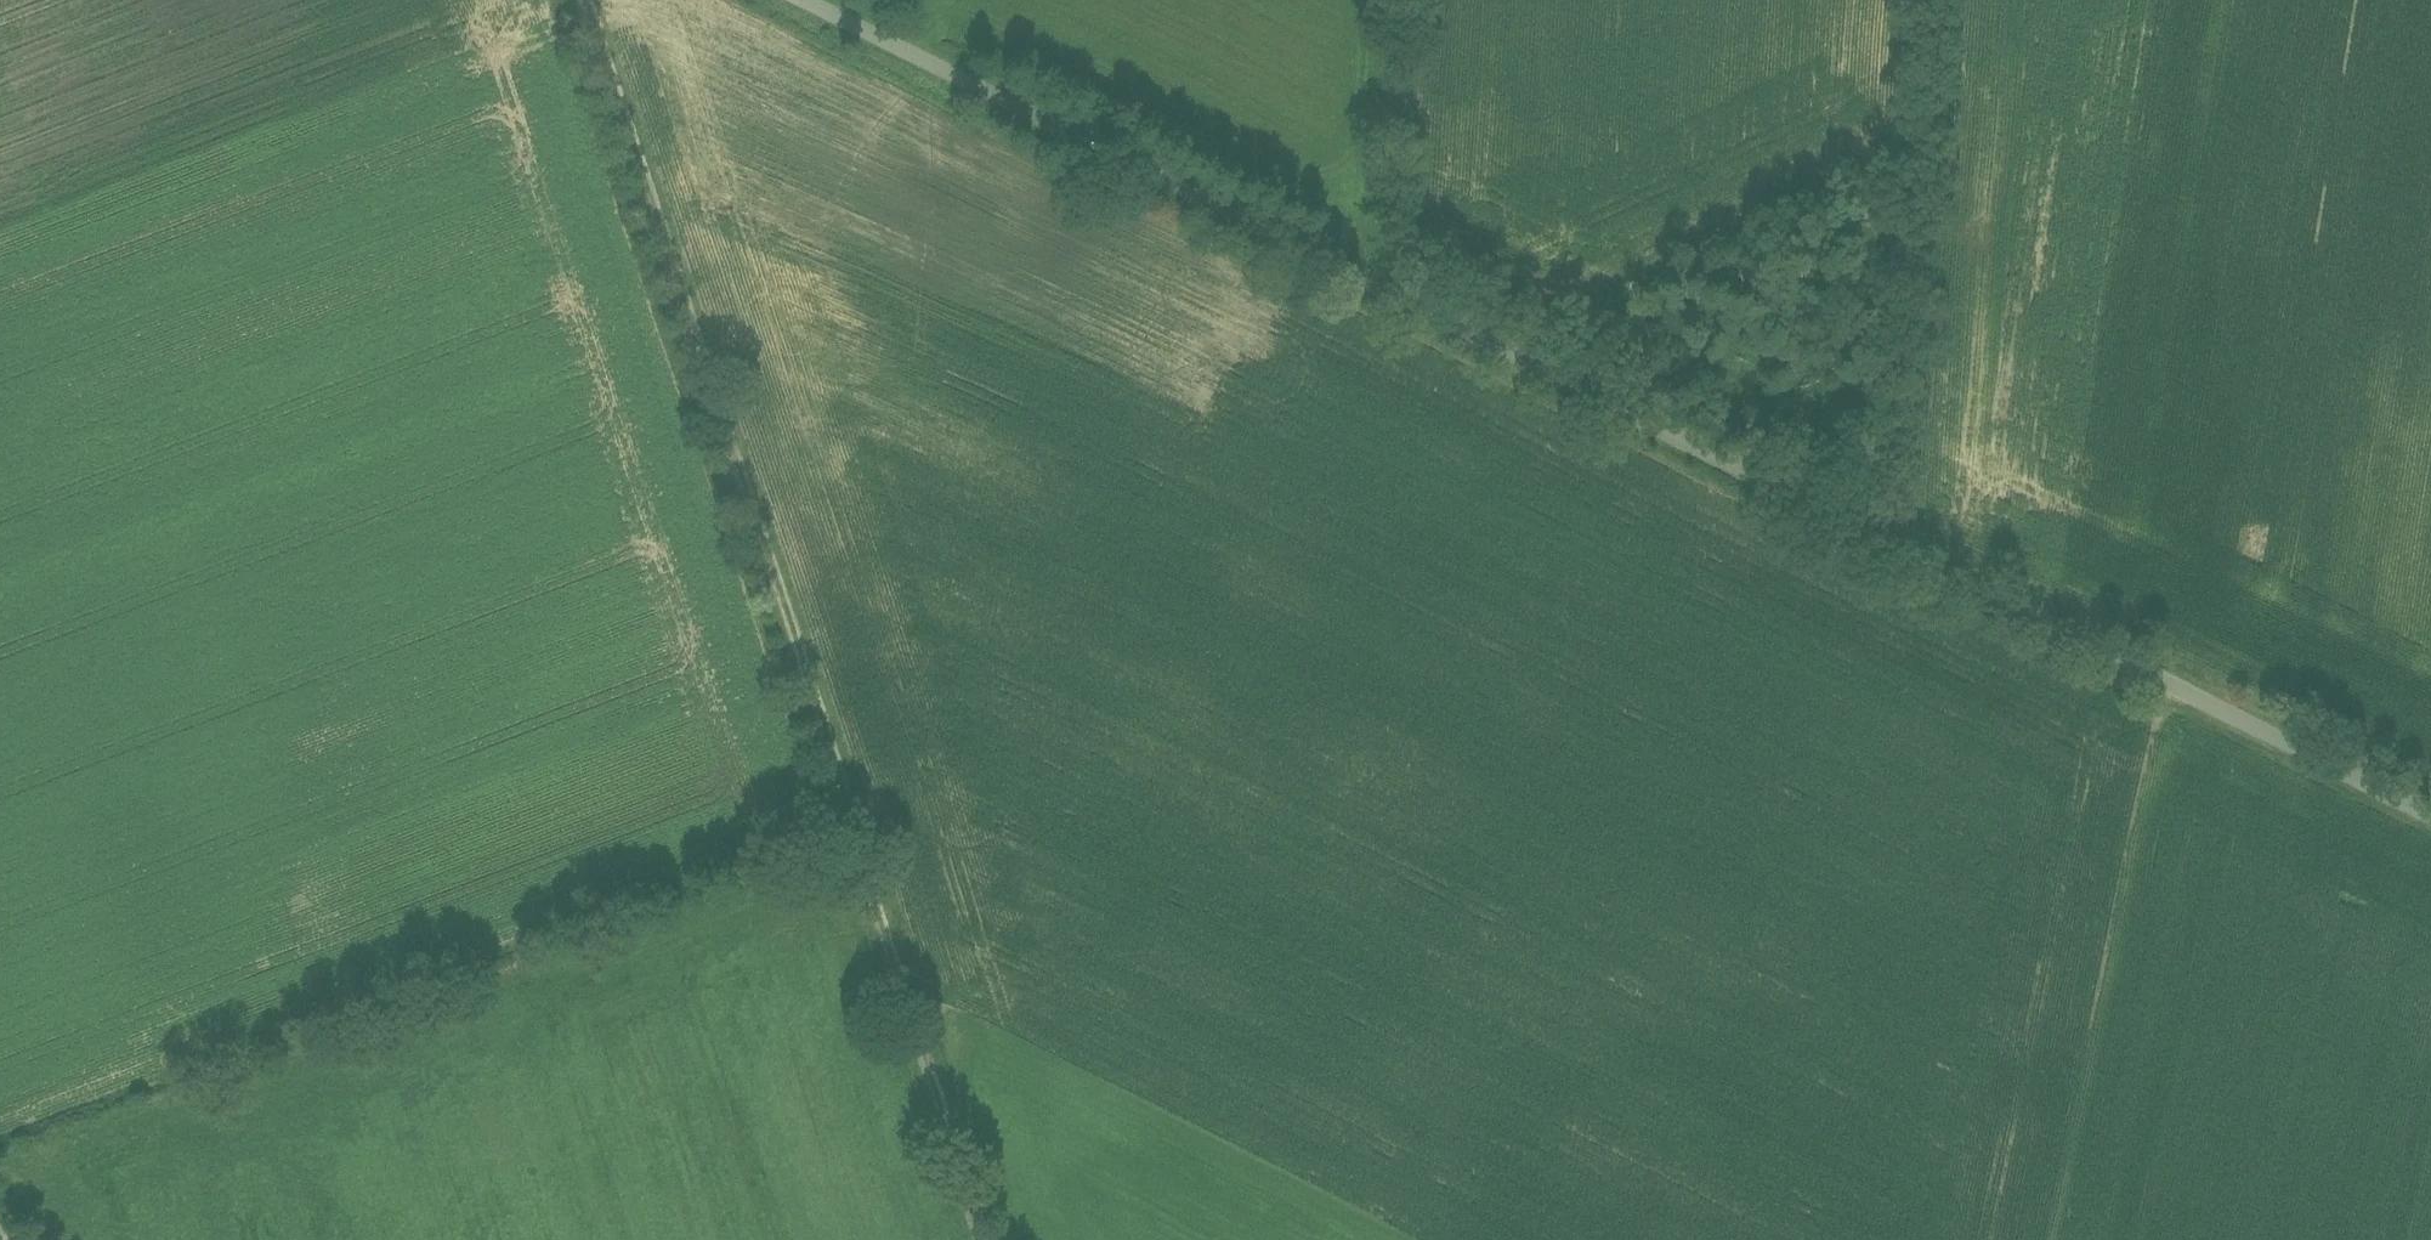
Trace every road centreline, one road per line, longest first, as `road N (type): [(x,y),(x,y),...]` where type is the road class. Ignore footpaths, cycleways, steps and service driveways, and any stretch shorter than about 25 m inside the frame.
road 1 (residential): [(2430,808),(823,0)]
road 2 (track): [(559,0),(677,317),(986,1239)]

